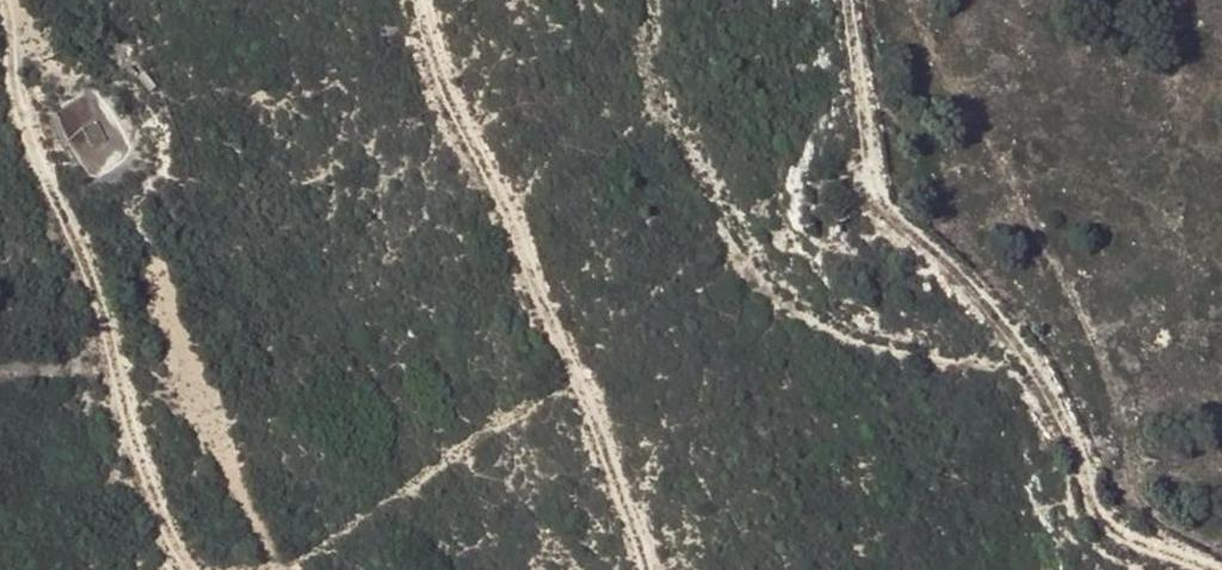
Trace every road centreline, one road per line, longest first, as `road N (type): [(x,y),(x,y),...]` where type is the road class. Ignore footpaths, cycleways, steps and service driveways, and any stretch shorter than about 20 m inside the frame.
road 1 (track): [(1155,569),(1092,532),(1070,426),(991,361),(849,337),(778,286),(699,182),(662,91),(663,0)]
road 2 (track): [(648,569),(542,261),(445,74),(422,0)]
road 3 (track): [(181,569),(142,483),(110,350),(9,78),(25,33),(7,0)]
road 4 (track): [(914,0),(939,64),(1104,357)]

